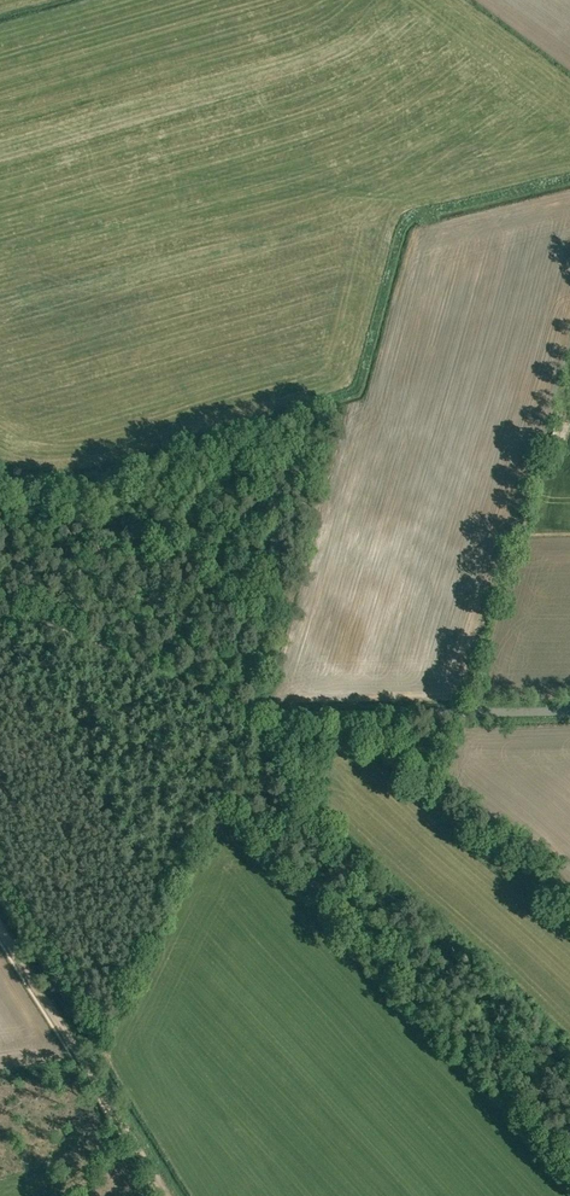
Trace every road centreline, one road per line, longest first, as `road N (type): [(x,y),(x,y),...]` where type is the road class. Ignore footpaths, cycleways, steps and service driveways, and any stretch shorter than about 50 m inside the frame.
road 1 (unclassified): [(569,712),(273,716),(0,604)]
road 2 (track): [(0,926),(170,1195)]

